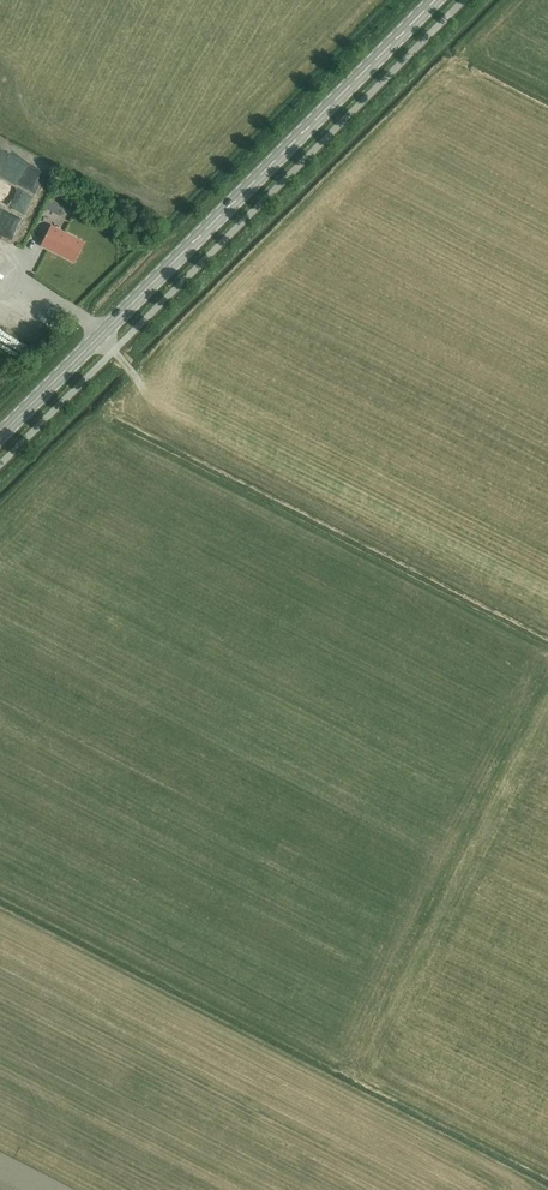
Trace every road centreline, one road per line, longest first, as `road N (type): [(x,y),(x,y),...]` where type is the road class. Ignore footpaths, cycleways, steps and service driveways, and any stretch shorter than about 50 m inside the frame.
road 1 (secondary): [(0,436),(435,0)]

